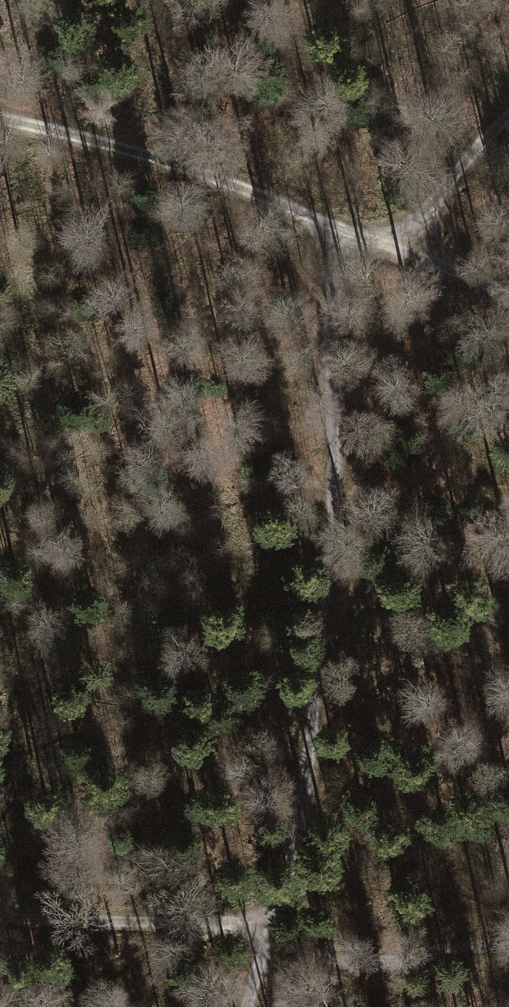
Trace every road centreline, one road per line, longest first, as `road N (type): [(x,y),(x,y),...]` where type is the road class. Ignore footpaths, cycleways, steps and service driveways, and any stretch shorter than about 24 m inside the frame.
road 1 (track): [(336,227),(332,516),(315,706),(292,870),(245,1006)]
road 2 (track): [(0,917),(228,926),(373,960),(508,948)]
road 3 (track): [(0,119),(156,159),(409,250)]
road 4 (track): [(508,116),(452,176),(409,250)]

